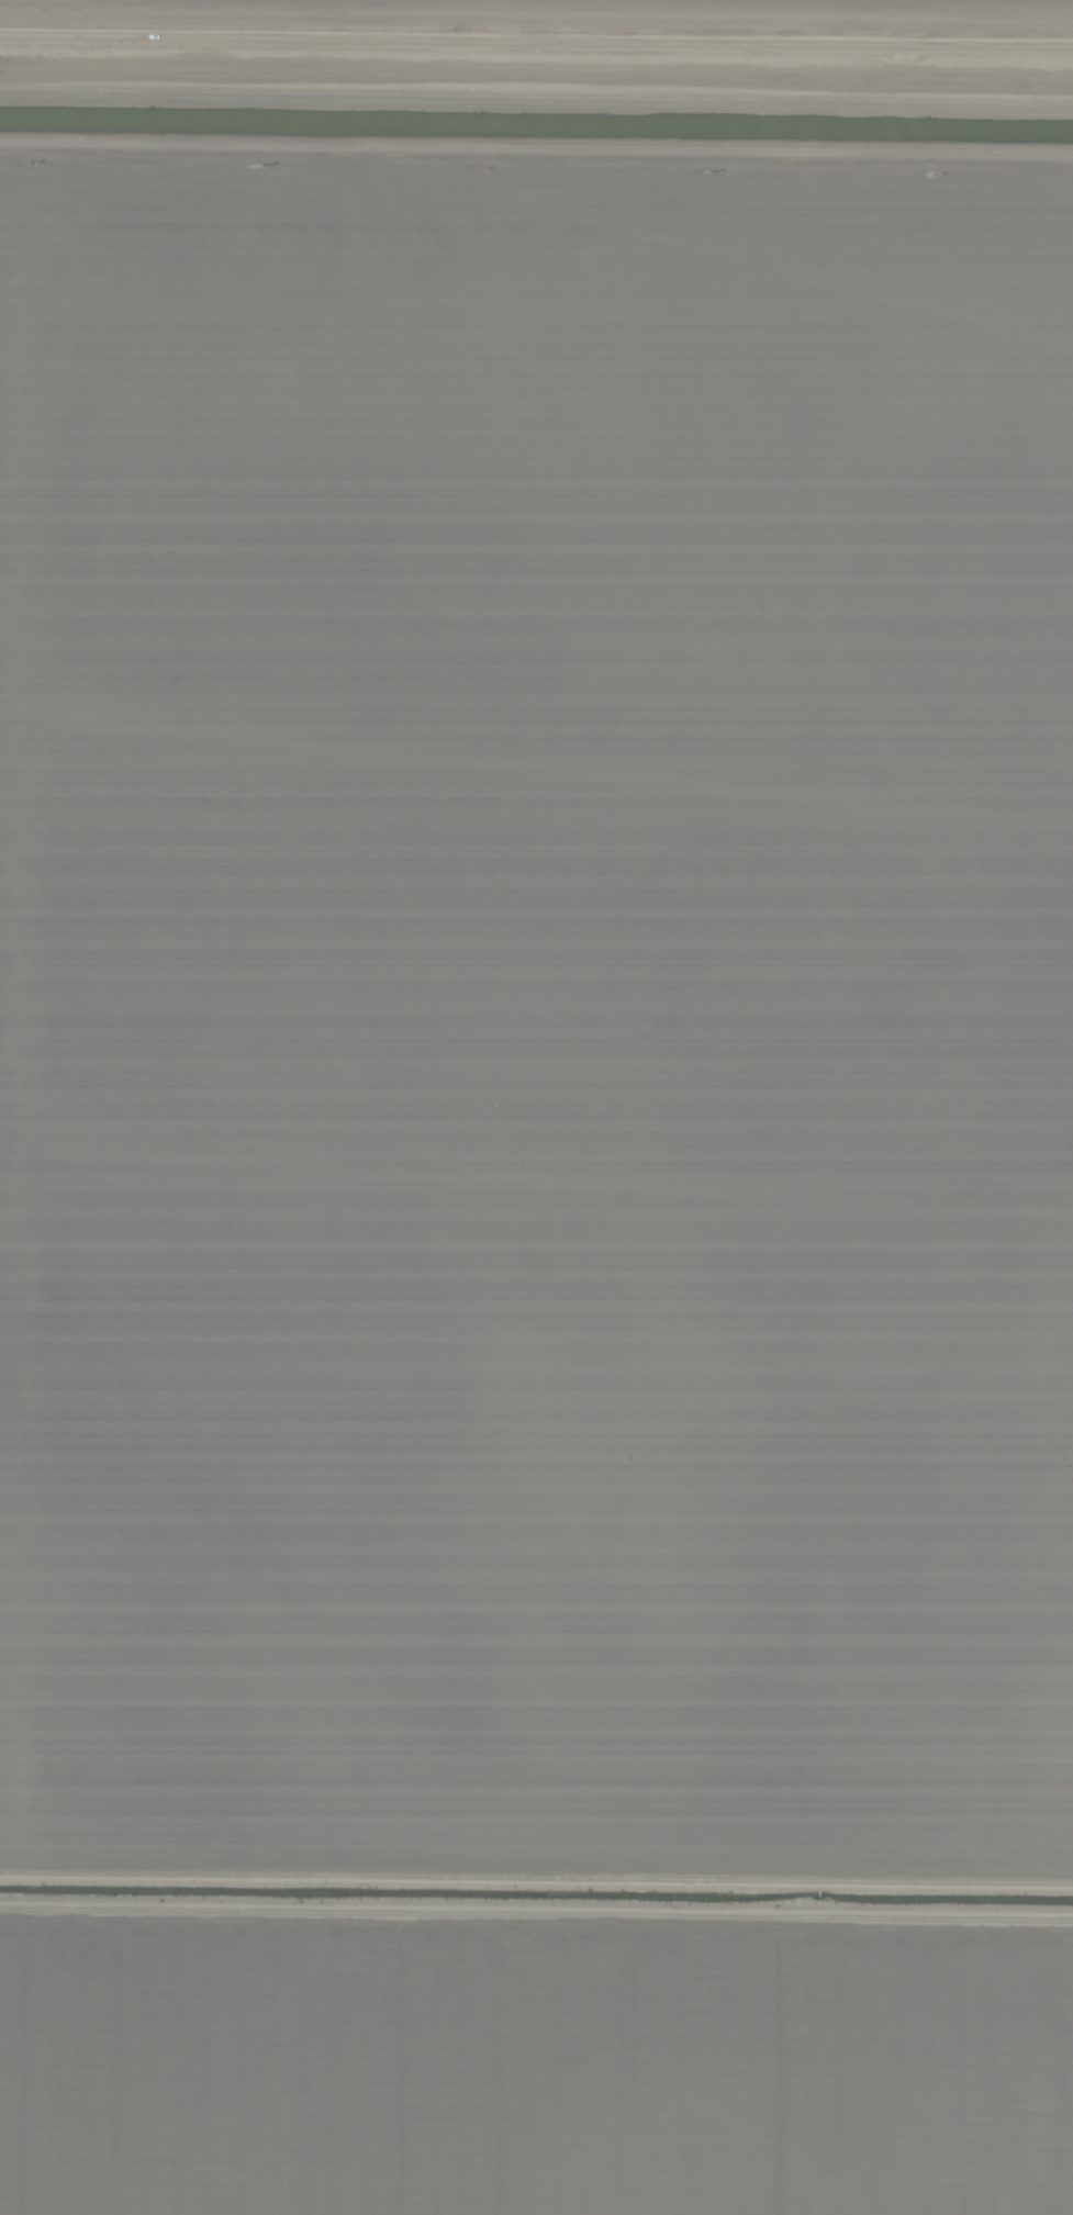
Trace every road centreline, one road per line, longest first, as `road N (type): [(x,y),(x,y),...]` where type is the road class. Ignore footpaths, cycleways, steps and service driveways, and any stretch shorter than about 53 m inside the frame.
road 1 (track): [(0,161),(1072,180)]

